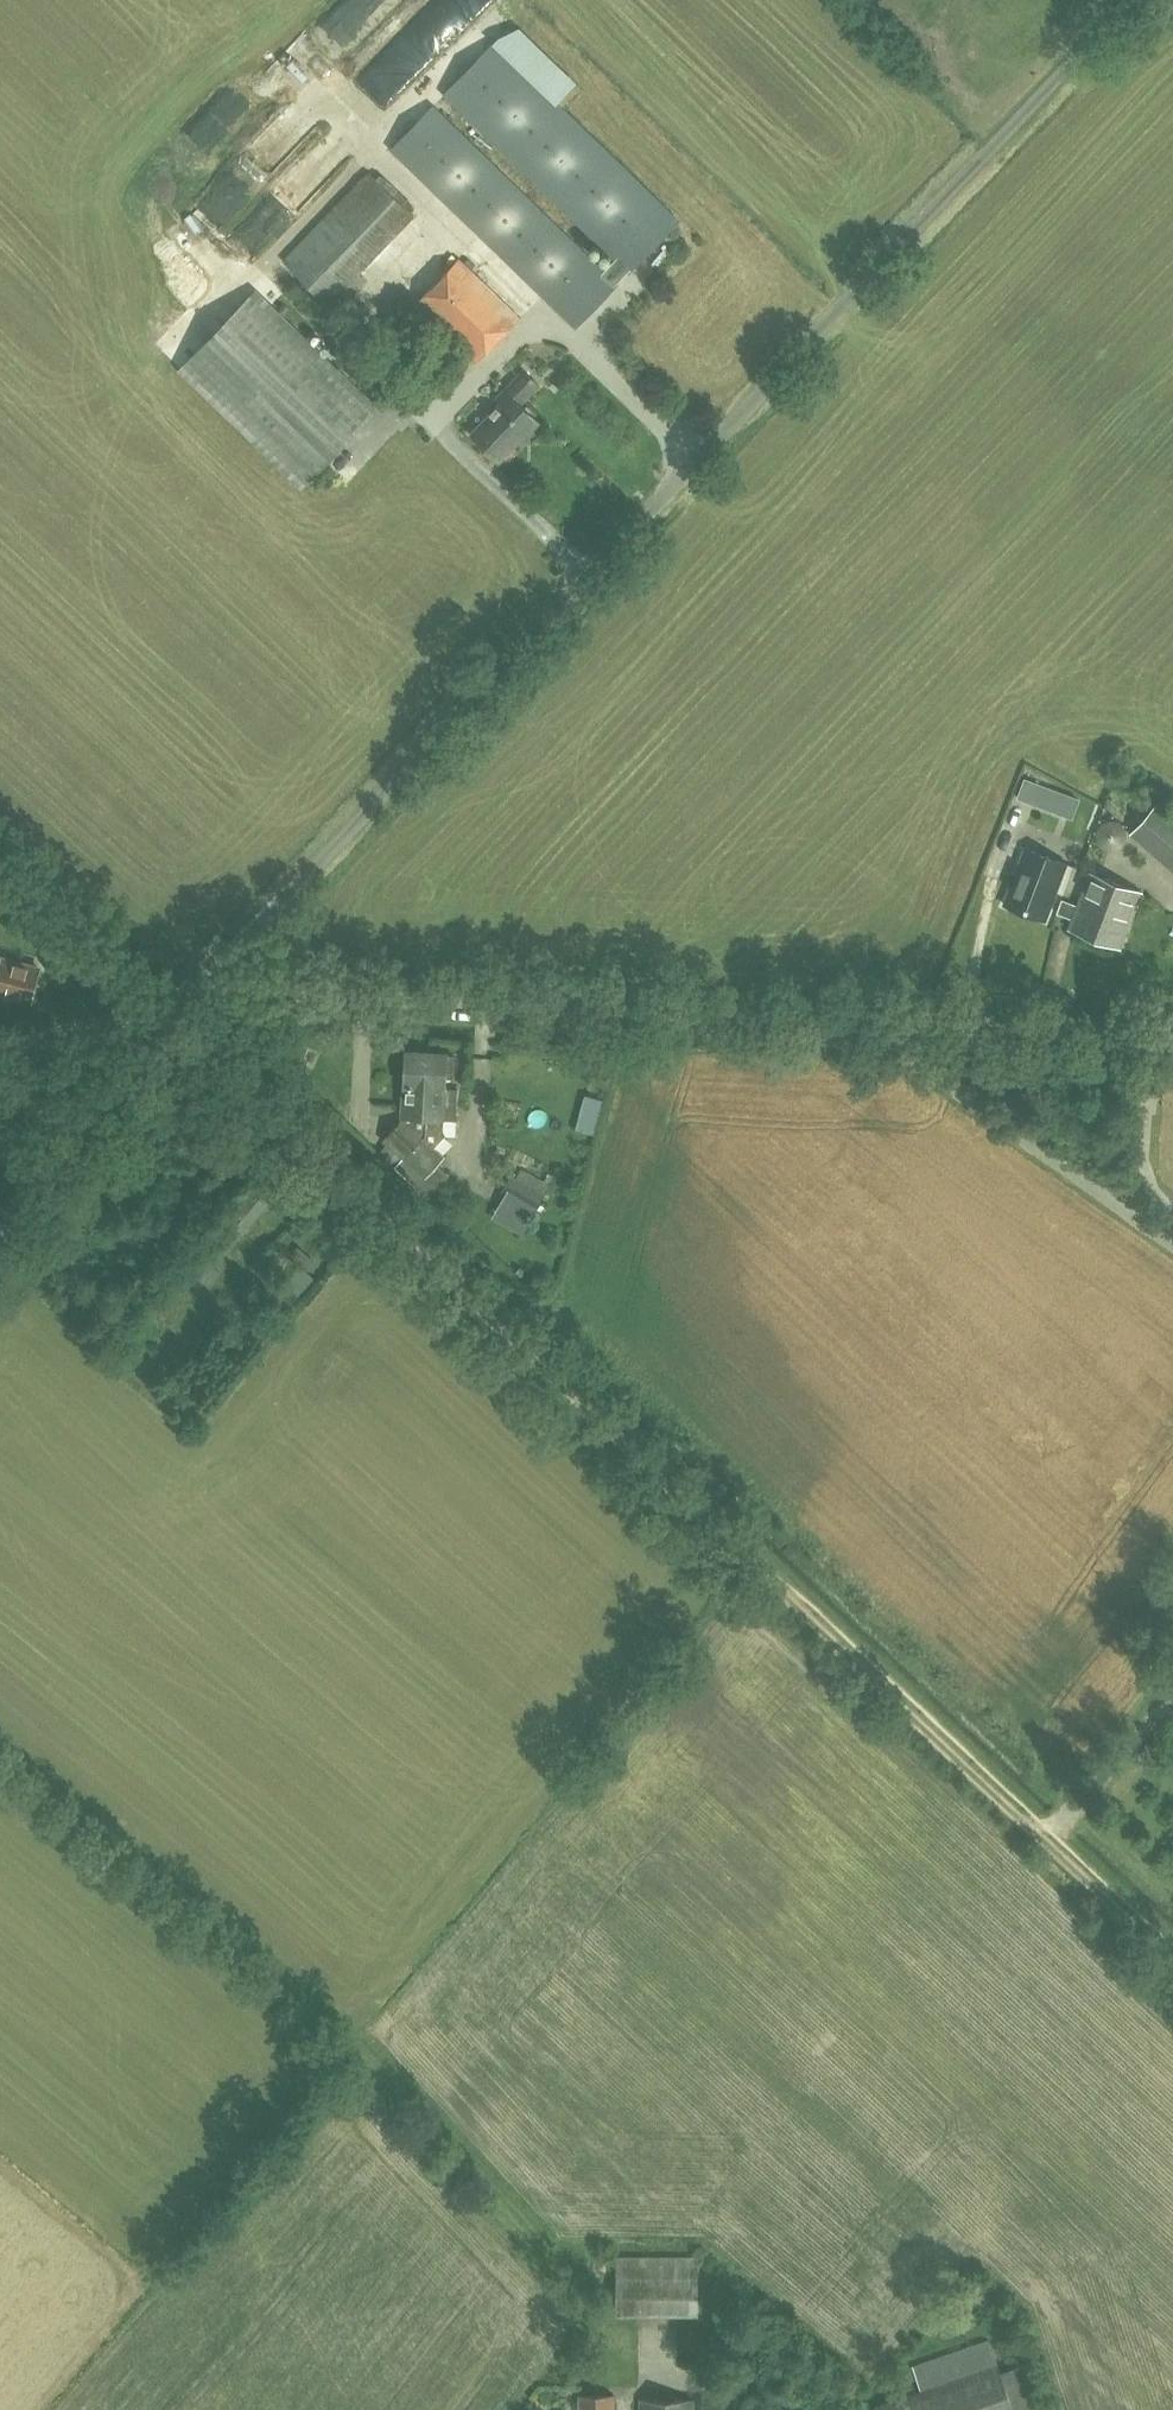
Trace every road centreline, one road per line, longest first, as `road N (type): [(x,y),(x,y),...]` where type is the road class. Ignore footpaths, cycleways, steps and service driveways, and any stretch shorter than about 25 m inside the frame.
road 1 (unclassified): [(205,988),(1136,0)]
road 2 (unclassified): [(1172,1031),(205,988)]
road 3 (unclassified): [(599,2310),(307,1998),(0,1739)]
road 4 (track): [(739,1552),(176,1018)]
road 5 (track): [(1172,1960),(739,1552)]
road 6 (unclassified): [(0,1224),(176,1018)]
road 7 (unclassified): [(176,1018),(0,867)]
road 8 (track): [(0,1054),(158,1009)]

